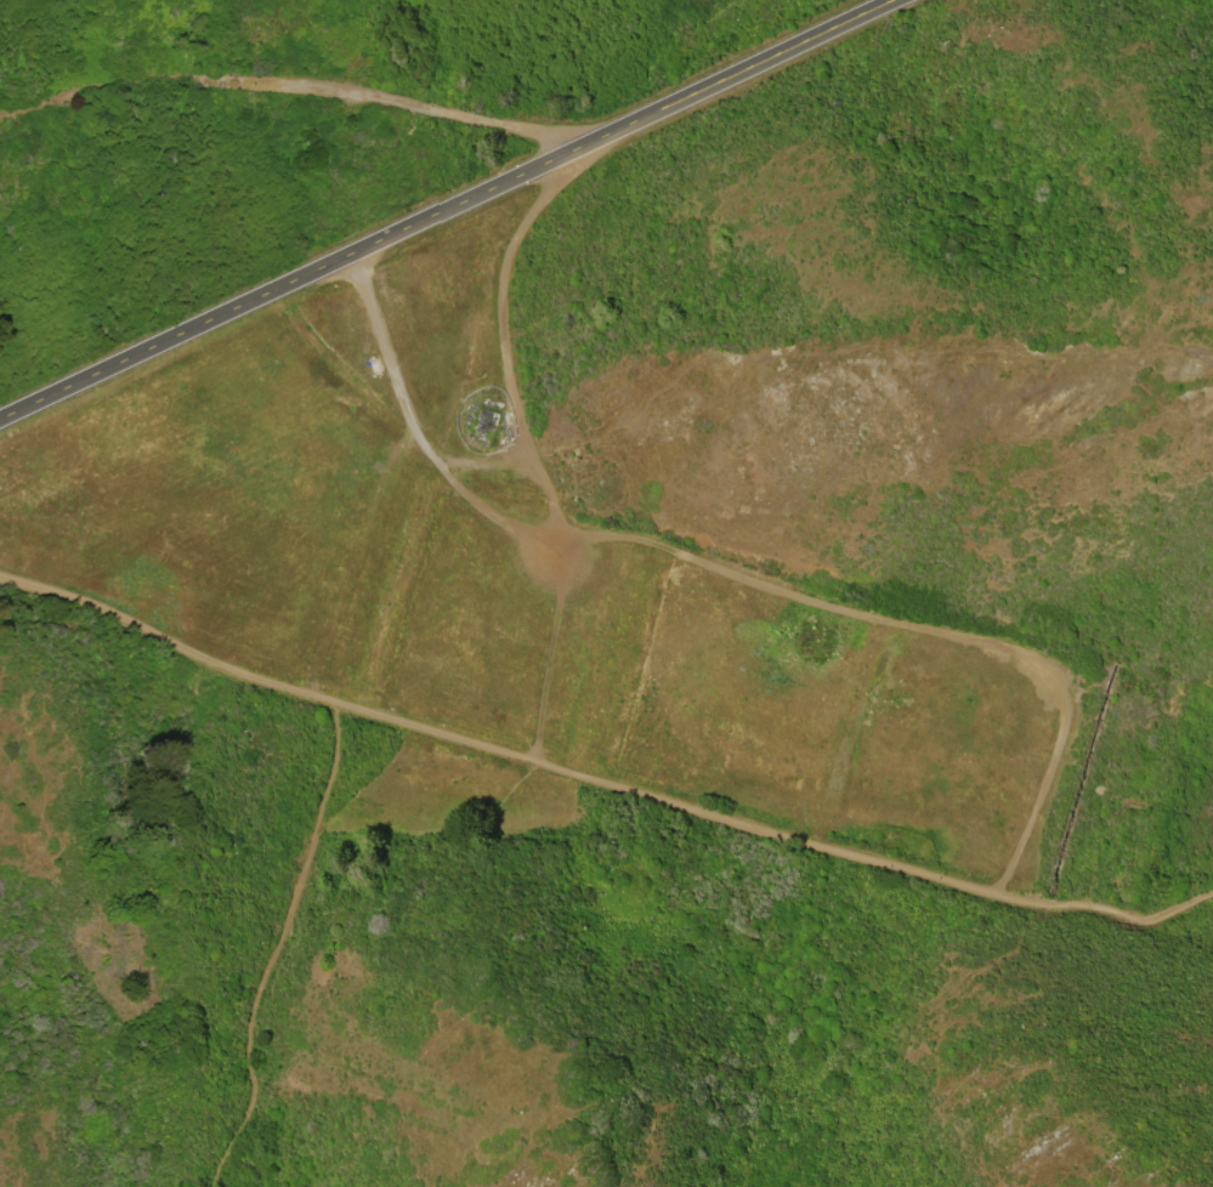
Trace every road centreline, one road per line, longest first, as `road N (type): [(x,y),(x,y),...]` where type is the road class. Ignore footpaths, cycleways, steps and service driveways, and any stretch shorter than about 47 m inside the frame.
road 1 (track): [(0,578),(109,610),(253,677),(782,837),(1138,922),(1212,897)]
road 2 (residential): [(0,425),(895,0)]
road 3 (track): [(517,444),(567,539),(644,544),(798,601),(1027,653),(1062,671),(1073,699),(1062,737),(994,893)]
road 4 (track): [(357,255),(396,393),(432,459),(567,539)]
road 5 (track): [(589,146),(522,221),(508,255),(506,351),(517,444)]
road 6 (track): [(531,761),(567,539)]

